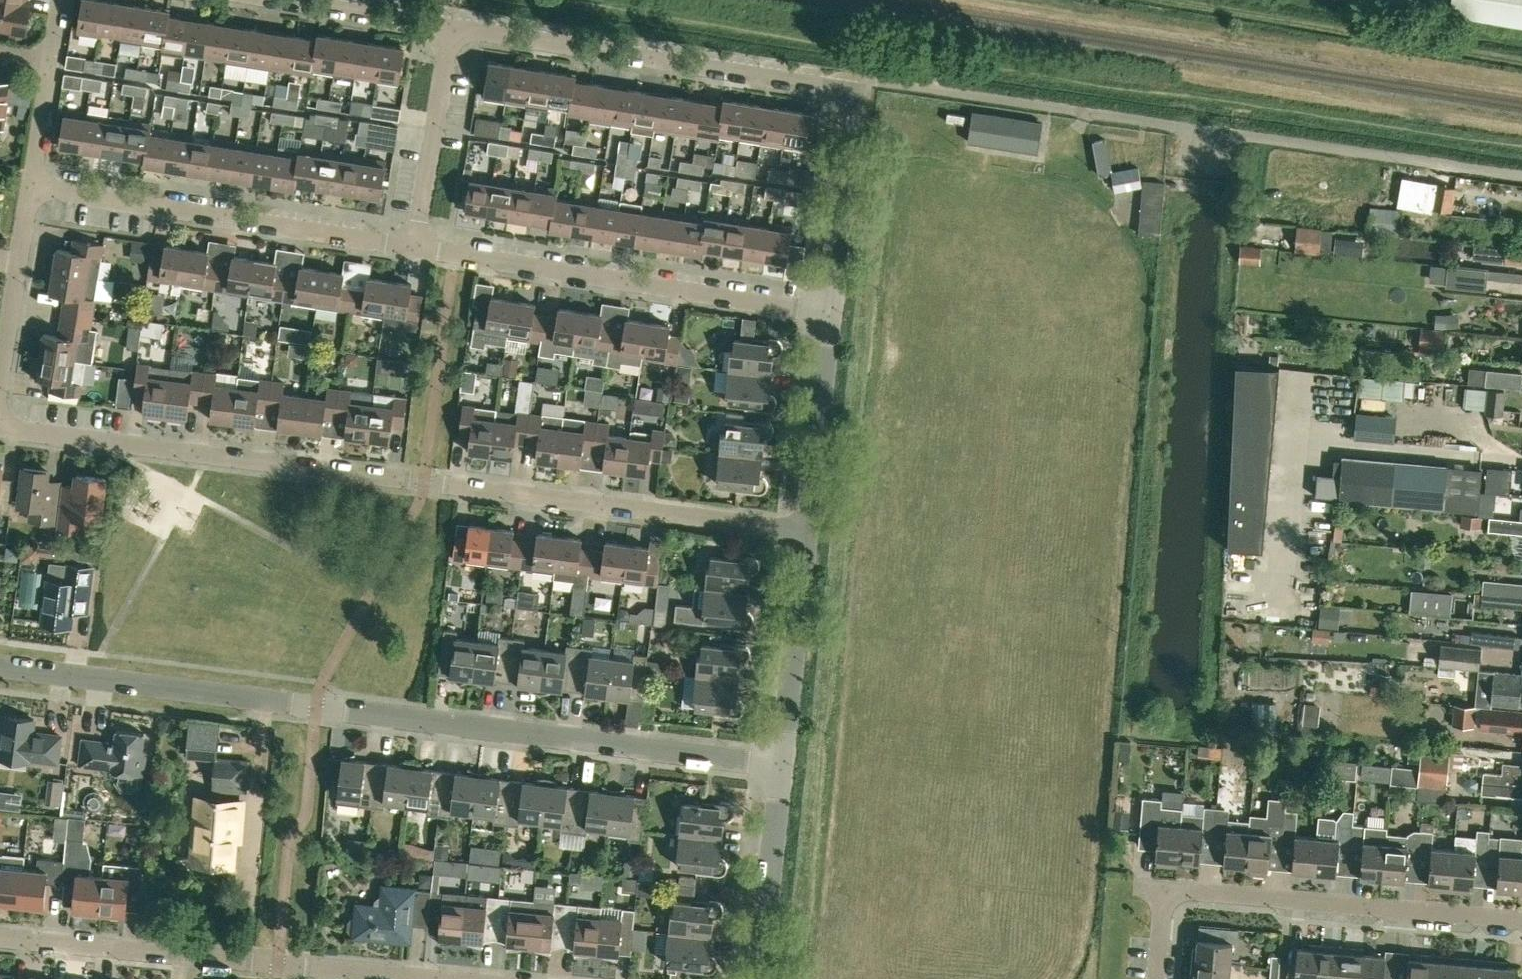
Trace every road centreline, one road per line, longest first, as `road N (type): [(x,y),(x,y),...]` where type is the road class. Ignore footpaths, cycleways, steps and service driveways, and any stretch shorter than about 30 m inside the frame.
road 1 (residential): [(0,431),(806,528)]
road 2 (residential): [(780,767),(0,667)]
road 3 (residential): [(856,87),(905,85),(1521,176)]
road 4 (residential): [(827,314),(418,250)]
road 5 (residential): [(856,87),(454,27)]
road 6 (residential): [(0,942),(400,978)]
road 7 (residential): [(418,250),(32,186)]
road 8 (residential): [(1521,928),(1167,895)]
road 9 (residential): [(780,767),(806,528)]
road 10 (residential): [(827,314),(856,87)]
road 11 (residential): [(418,250),(454,27)]
road 12 (residential): [(806,528),(827,314)]
road 13 (residential): [(759,978),(780,767)]
road 14 (residential): [(32,186),(0,390)]
road 15 (residential): [(454,27),(295,0)]
road 16 (residential): [(53,60),(32,186)]

